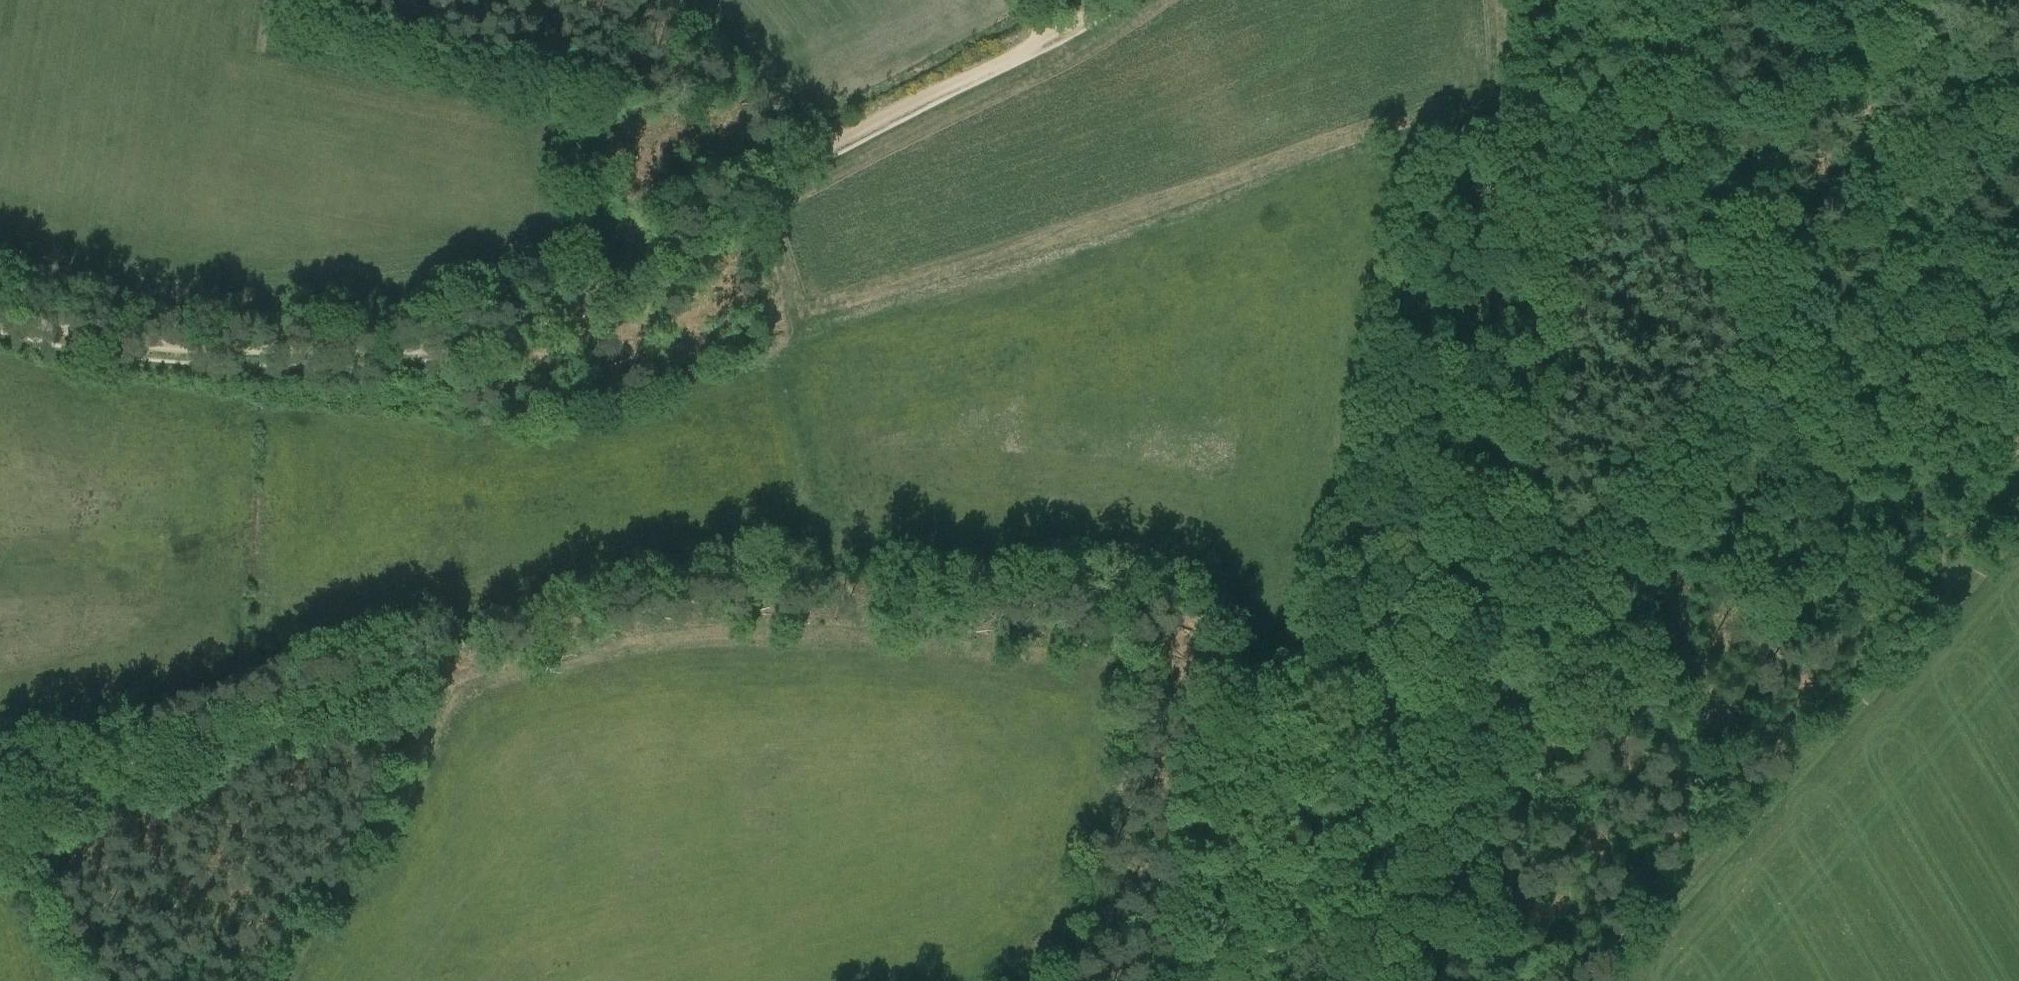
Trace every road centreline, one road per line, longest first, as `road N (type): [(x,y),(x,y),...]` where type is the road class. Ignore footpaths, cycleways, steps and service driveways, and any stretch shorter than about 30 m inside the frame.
road 1 (track): [(1105,0),(803,159),(594,299),(510,332),(410,348),(270,350),(115,338),(0,316)]
road 2 (track): [(2018,525),(1612,980)]
road 3 (track): [(762,183),(777,340)]

